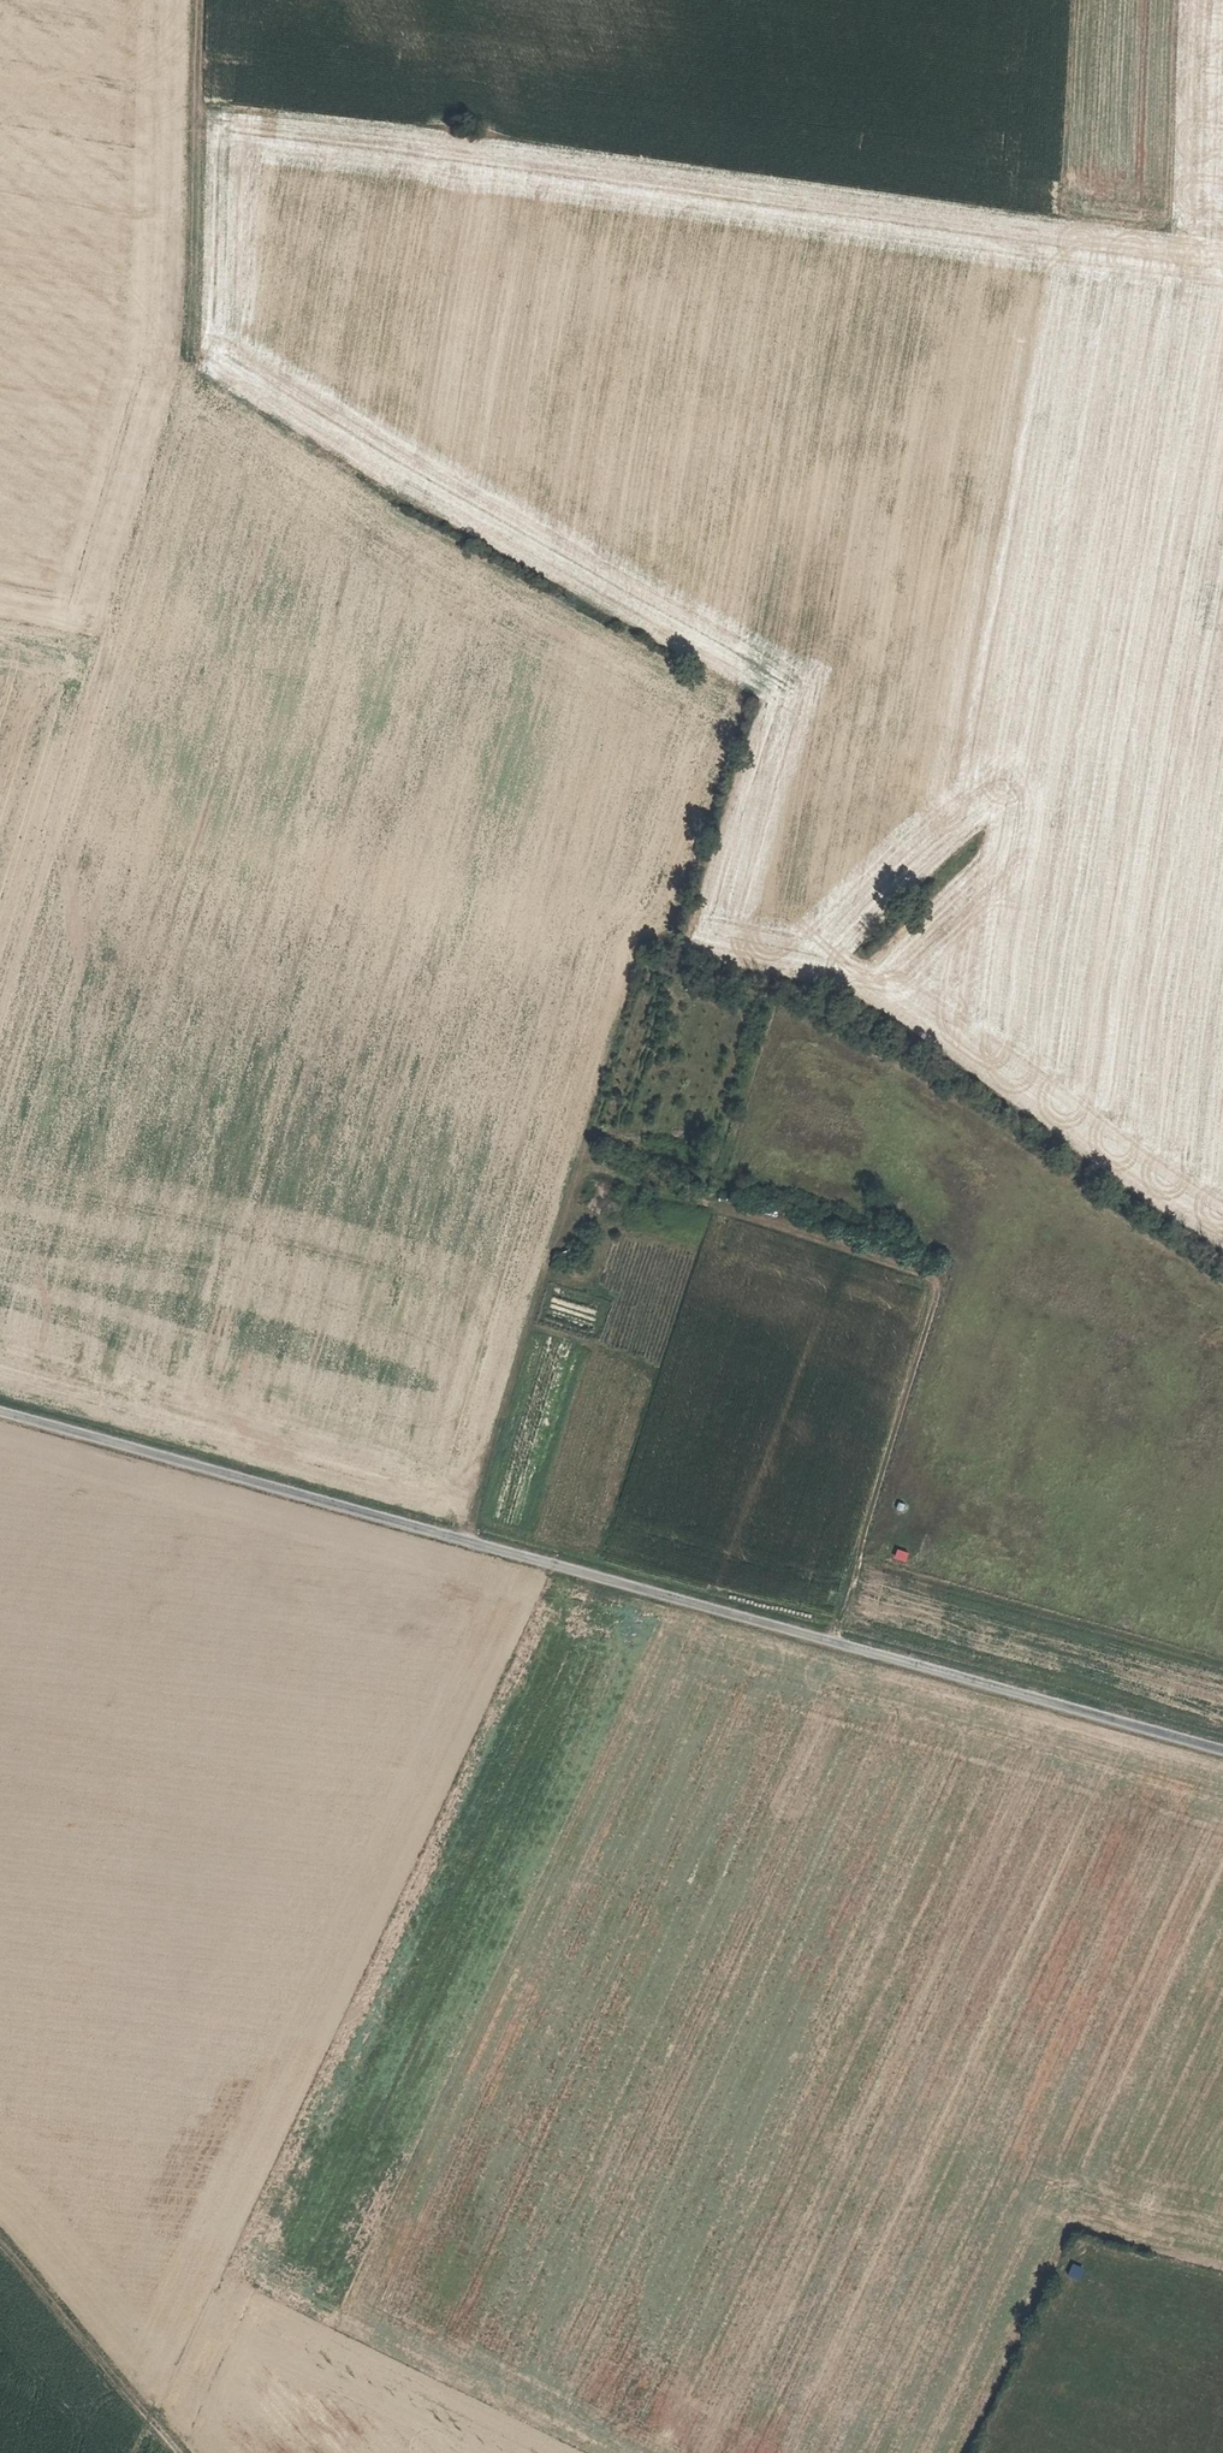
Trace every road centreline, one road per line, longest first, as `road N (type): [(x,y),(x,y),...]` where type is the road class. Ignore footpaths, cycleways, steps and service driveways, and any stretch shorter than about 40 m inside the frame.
road 1 (unclassified): [(0,1414),(1222,1751)]
road 2 (track): [(201,0),(193,325),(185,360)]
road 3 (track): [(0,2247),(177,2452)]

